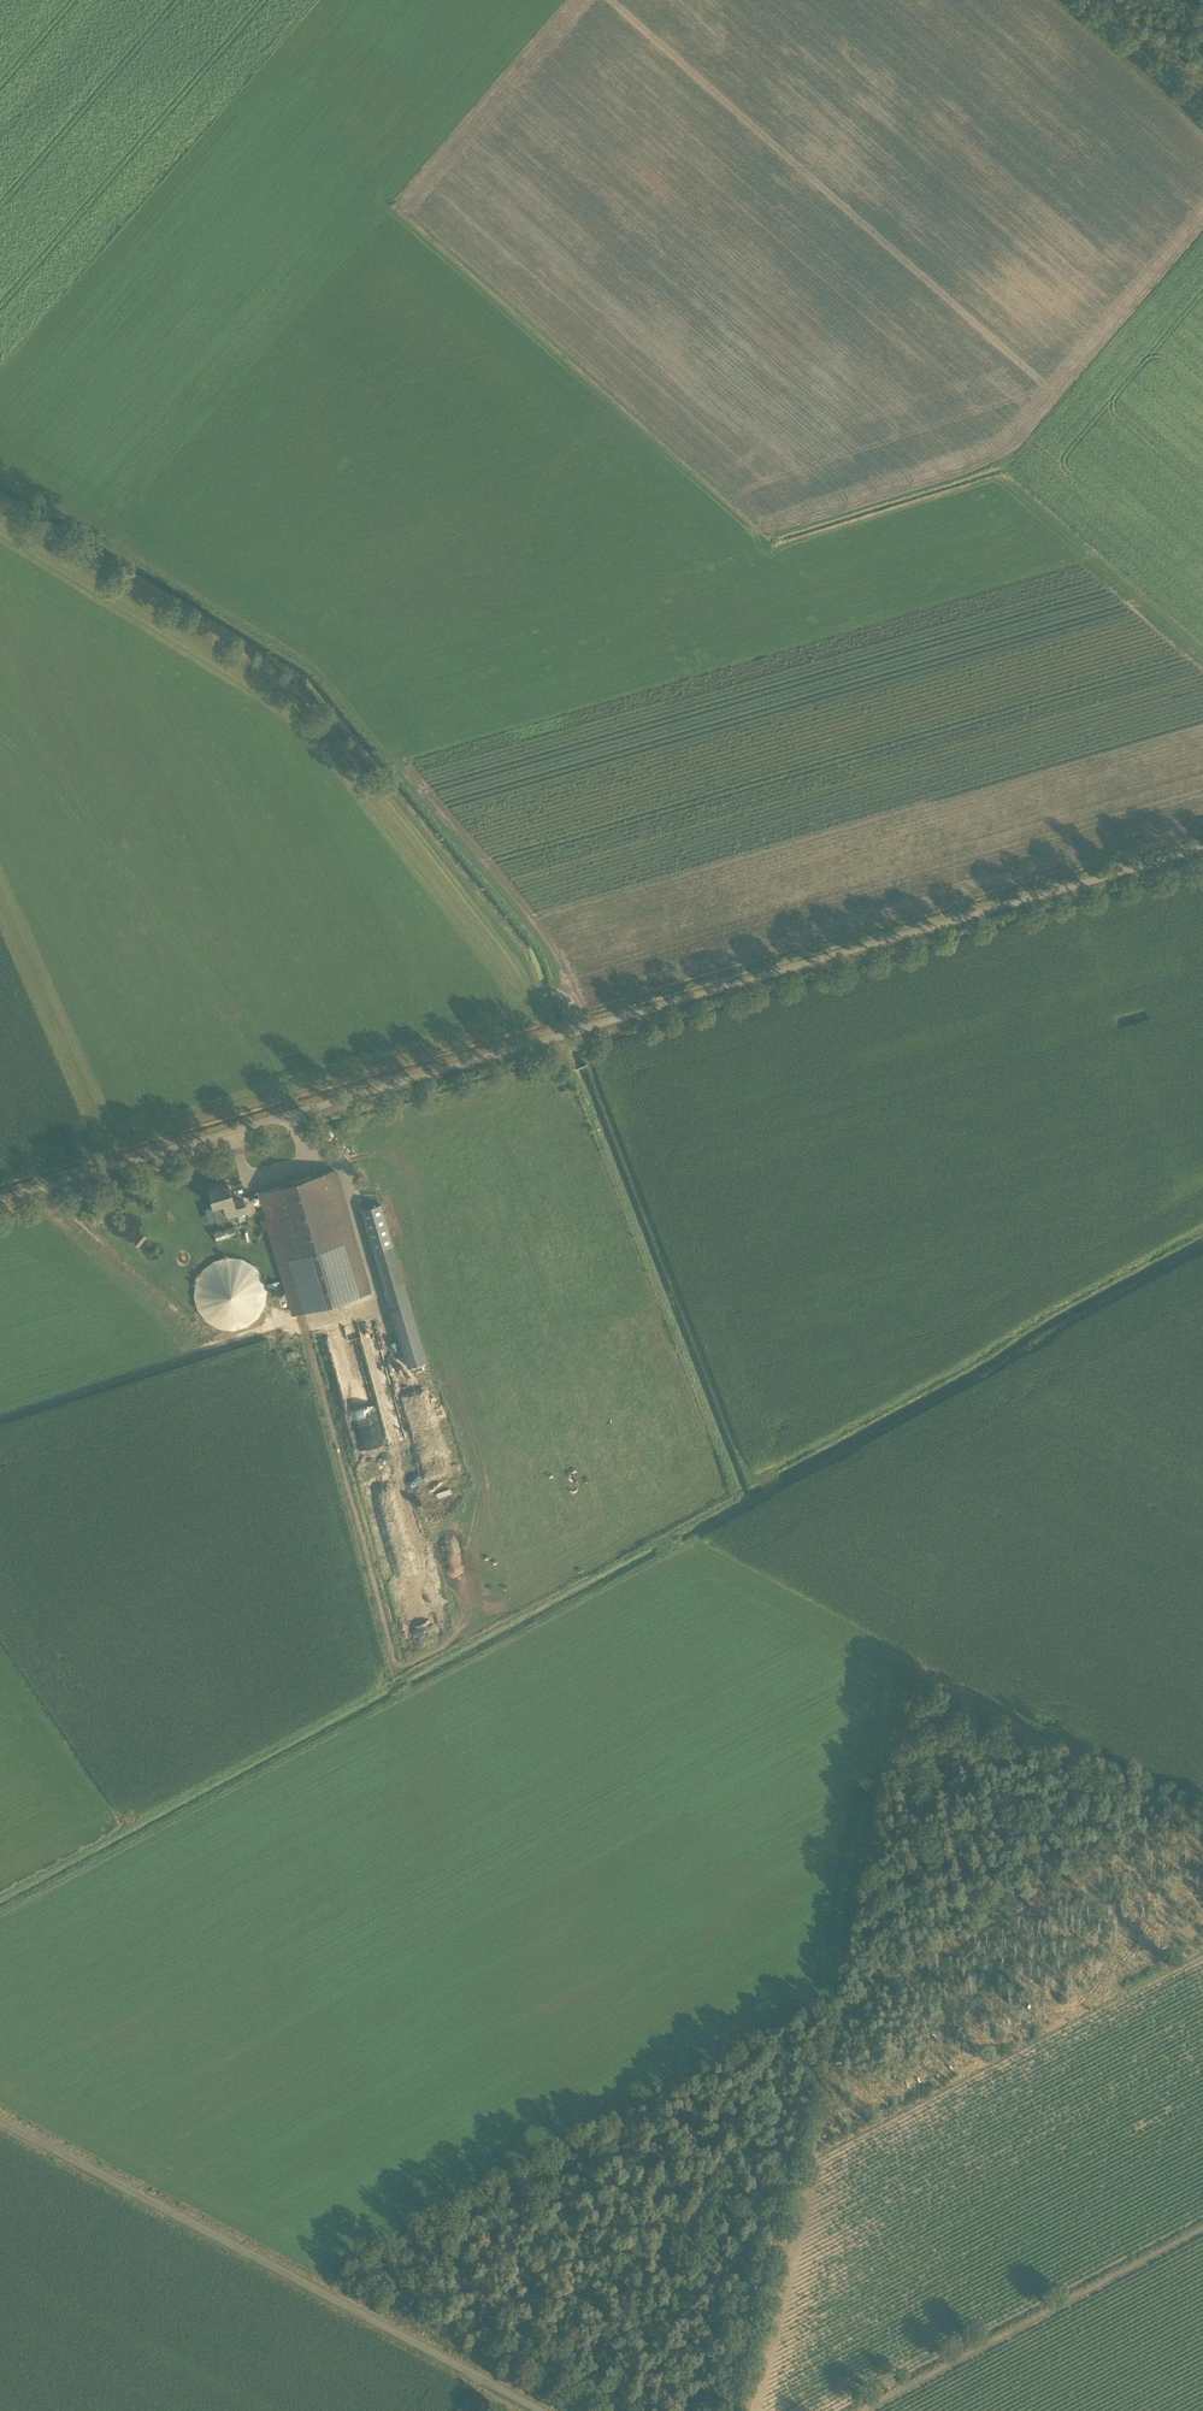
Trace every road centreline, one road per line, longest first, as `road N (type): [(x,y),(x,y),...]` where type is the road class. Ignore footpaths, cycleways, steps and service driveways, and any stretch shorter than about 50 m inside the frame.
road 1 (unclassified): [(0,1195),(1202,850)]
road 2 (unclassified): [(543,2410),(0,2120)]
road 3 (track): [(667,1539),(1169,1813)]
road 4 (track): [(1202,2232),(869,2410)]
road 5 (unclassified): [(1202,114),(1073,0)]

